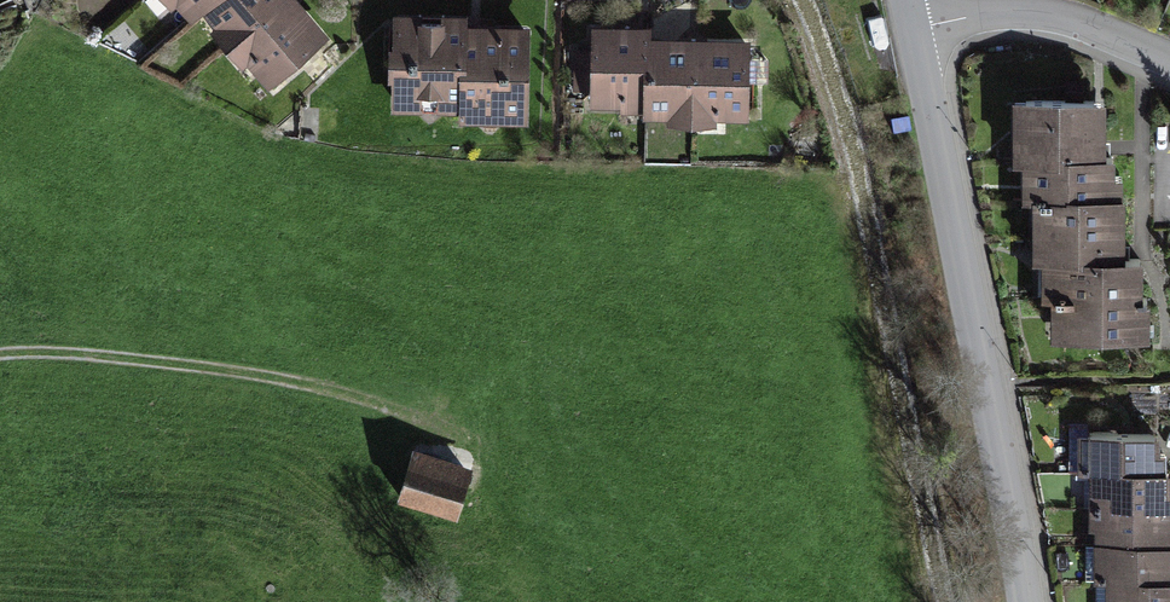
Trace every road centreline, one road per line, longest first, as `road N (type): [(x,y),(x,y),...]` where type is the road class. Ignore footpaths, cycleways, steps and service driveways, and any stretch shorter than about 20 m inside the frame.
road 1 (residential): [(908,35),(1017,601)]
road 2 (track): [(0,353),(267,383),(436,432)]
road 3 (residential): [(908,35),(990,18),(1075,26),(1169,66)]

